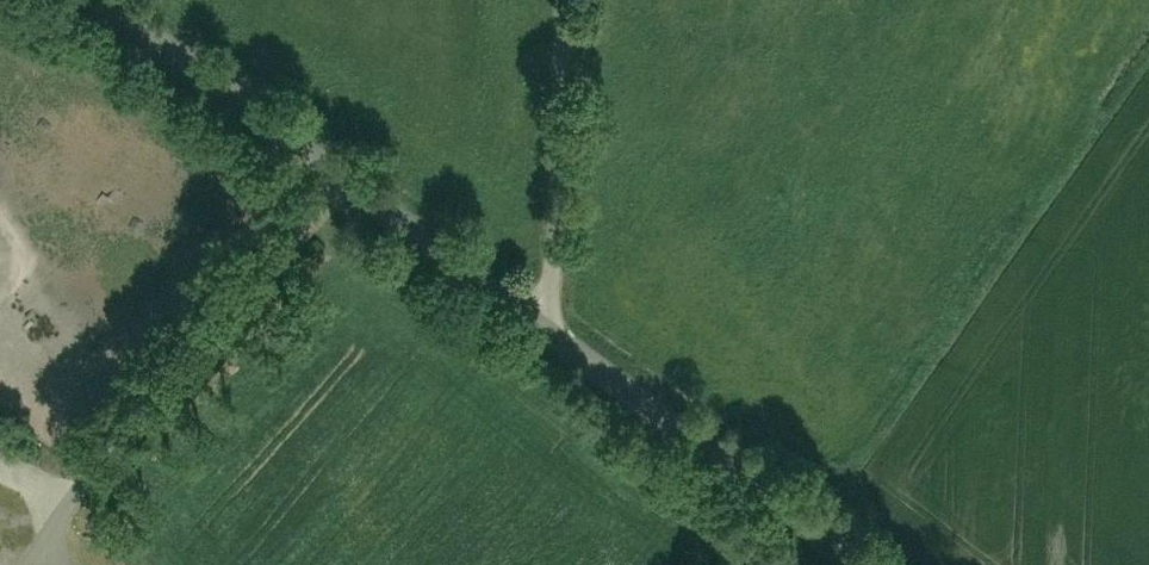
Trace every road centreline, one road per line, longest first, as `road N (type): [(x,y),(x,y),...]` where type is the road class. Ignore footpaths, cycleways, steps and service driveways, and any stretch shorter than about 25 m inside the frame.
road 1 (unclassified): [(101,0),(541,327)]
road 2 (unclassified): [(541,327),(853,564)]
road 3 (residential): [(541,327),(554,251),(566,0)]

